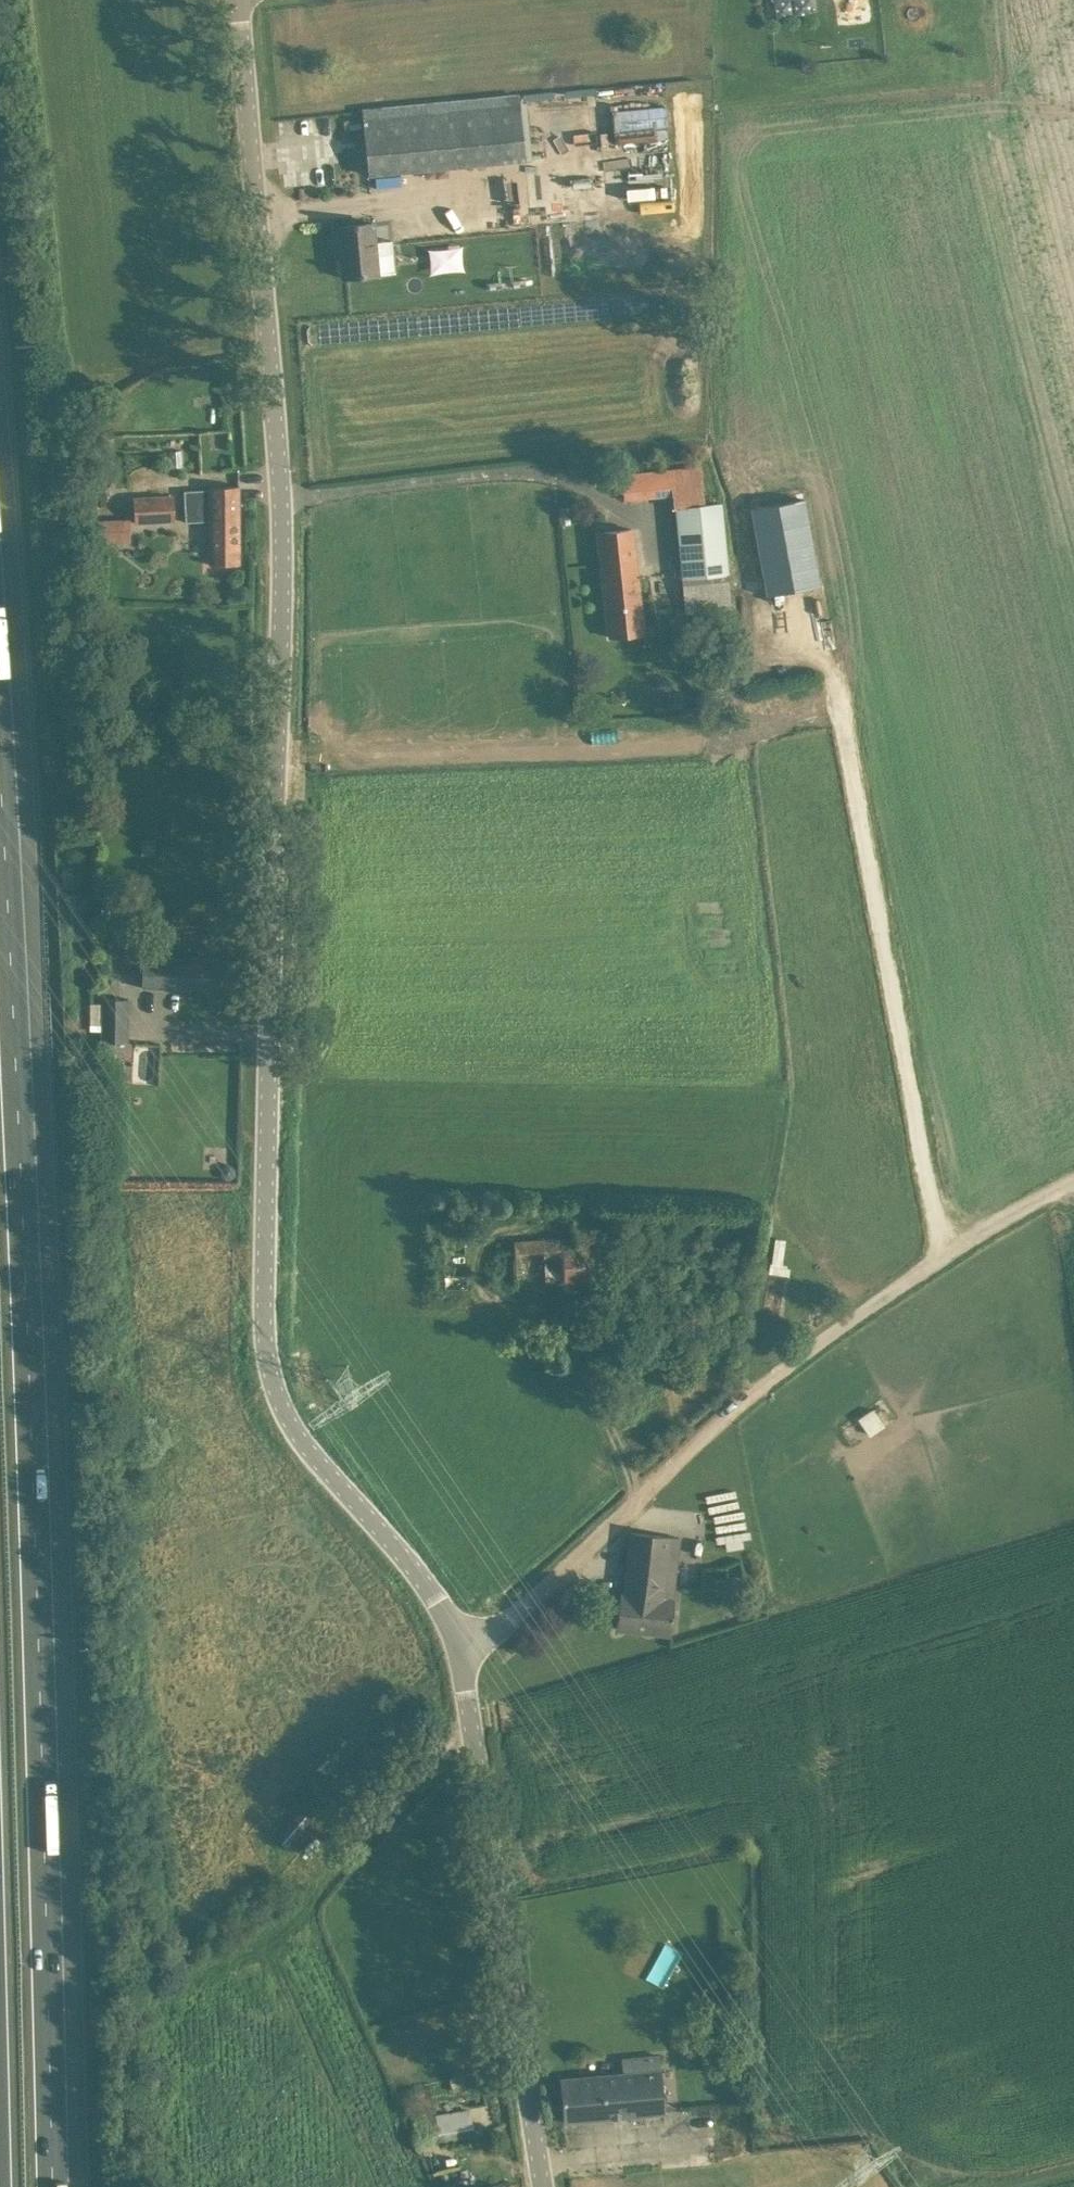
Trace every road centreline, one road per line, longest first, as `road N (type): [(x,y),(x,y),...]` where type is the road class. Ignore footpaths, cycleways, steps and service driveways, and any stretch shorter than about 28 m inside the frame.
road 1 (tertiary): [(544,2186),(462,1651),(433,1593),(303,1443),(275,1391),(264,1342),(281,583),(239,0)]
road 2 (motorway): [(49,2186),(26,1297),(0,783)]
road 3 (track): [(1073,1181),(792,1361),(498,1630),(462,1651)]
road 4 (track): [(820,621),(947,1255)]

